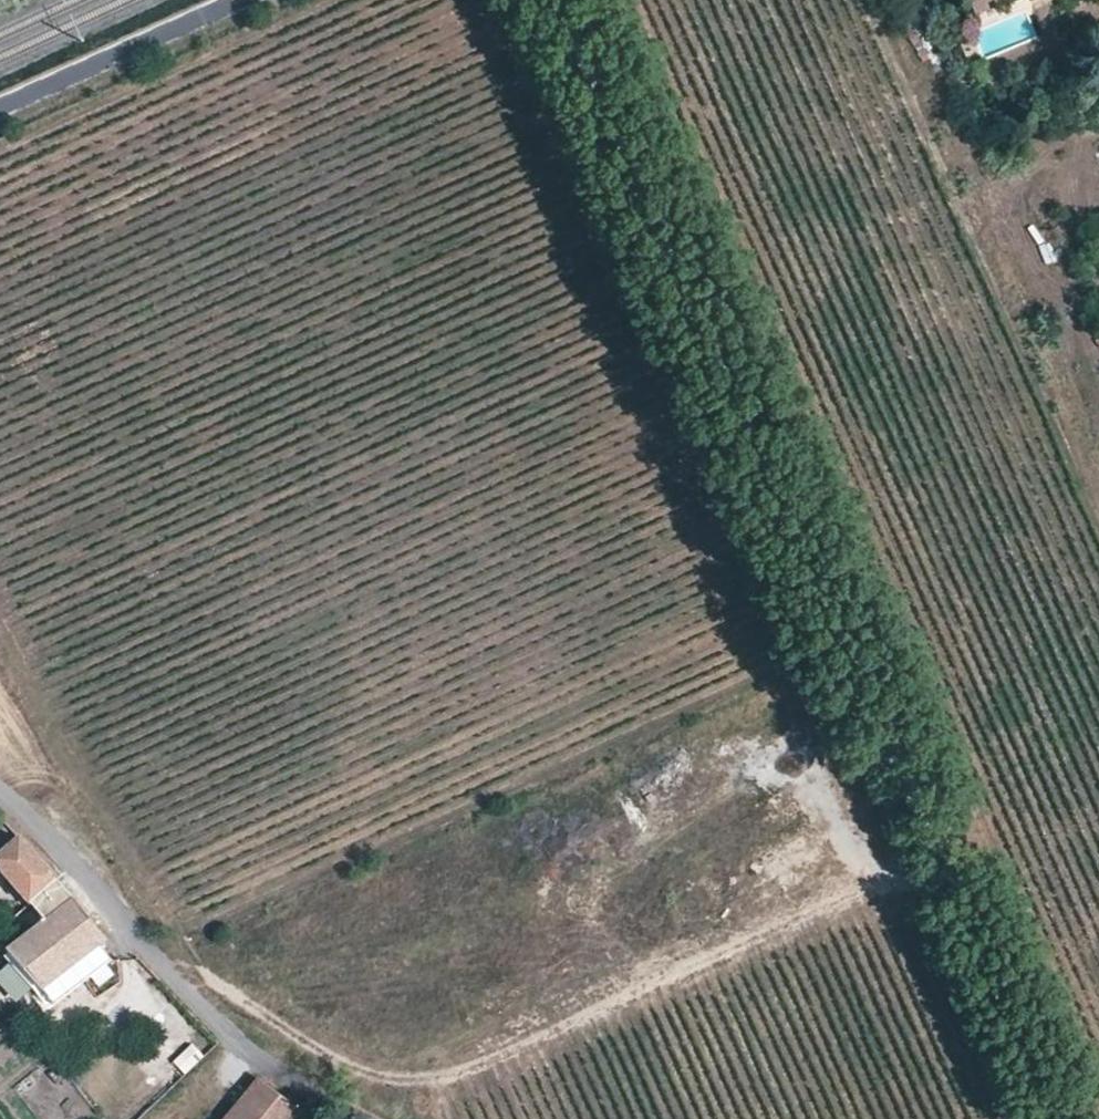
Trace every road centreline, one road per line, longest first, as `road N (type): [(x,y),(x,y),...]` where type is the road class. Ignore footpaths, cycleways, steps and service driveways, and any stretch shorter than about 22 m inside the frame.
road 1 (unclassified): [(1065,1118),(549,0)]
road 2 (unclassified): [(348,1118),(237,1038),(0,790)]
road 3 (residential): [(0,110),(248,0)]

